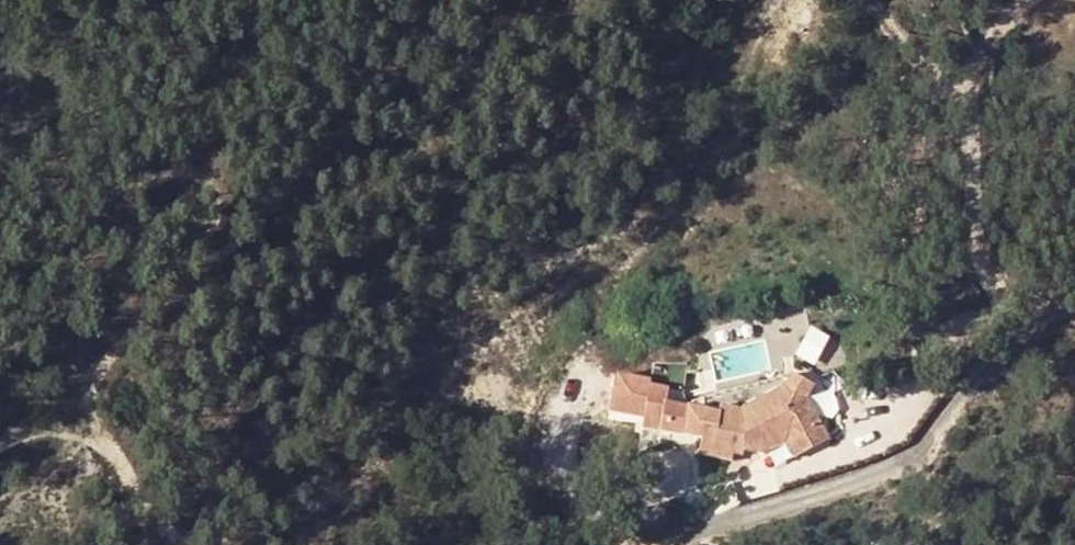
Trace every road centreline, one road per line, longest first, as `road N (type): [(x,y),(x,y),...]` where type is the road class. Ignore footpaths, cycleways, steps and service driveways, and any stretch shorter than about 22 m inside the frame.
road 1 (residential): [(681,544),(726,520),(909,456),(996,356),(1027,328),(1074,304)]

